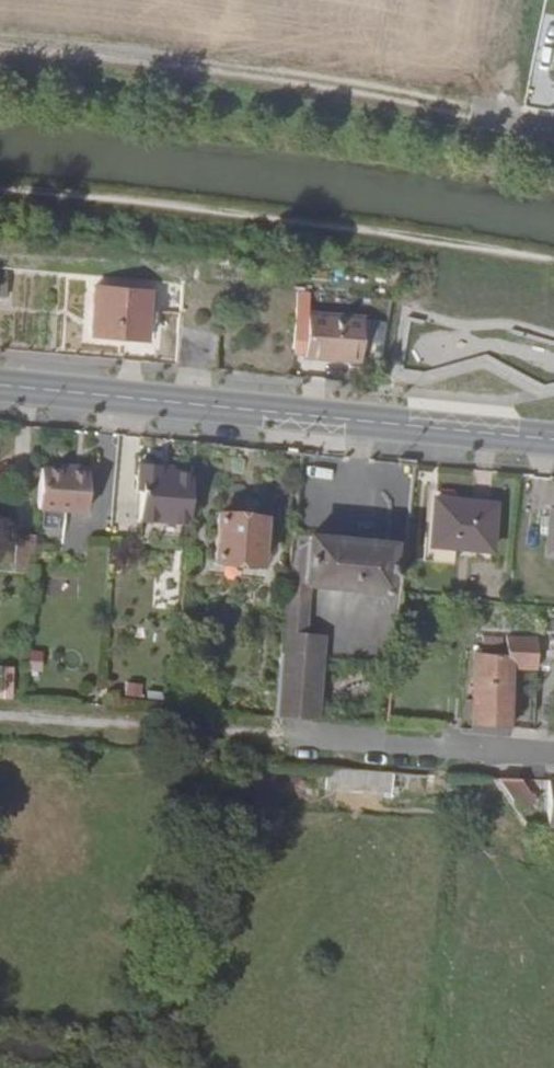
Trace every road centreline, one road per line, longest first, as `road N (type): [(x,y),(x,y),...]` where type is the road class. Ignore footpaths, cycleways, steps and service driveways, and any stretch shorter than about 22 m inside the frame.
road 1 (track): [(0,45),(553,127)]
road 2 (tertiary): [(0,386),(553,440)]
road 3 (residential): [(280,739),(553,758)]

